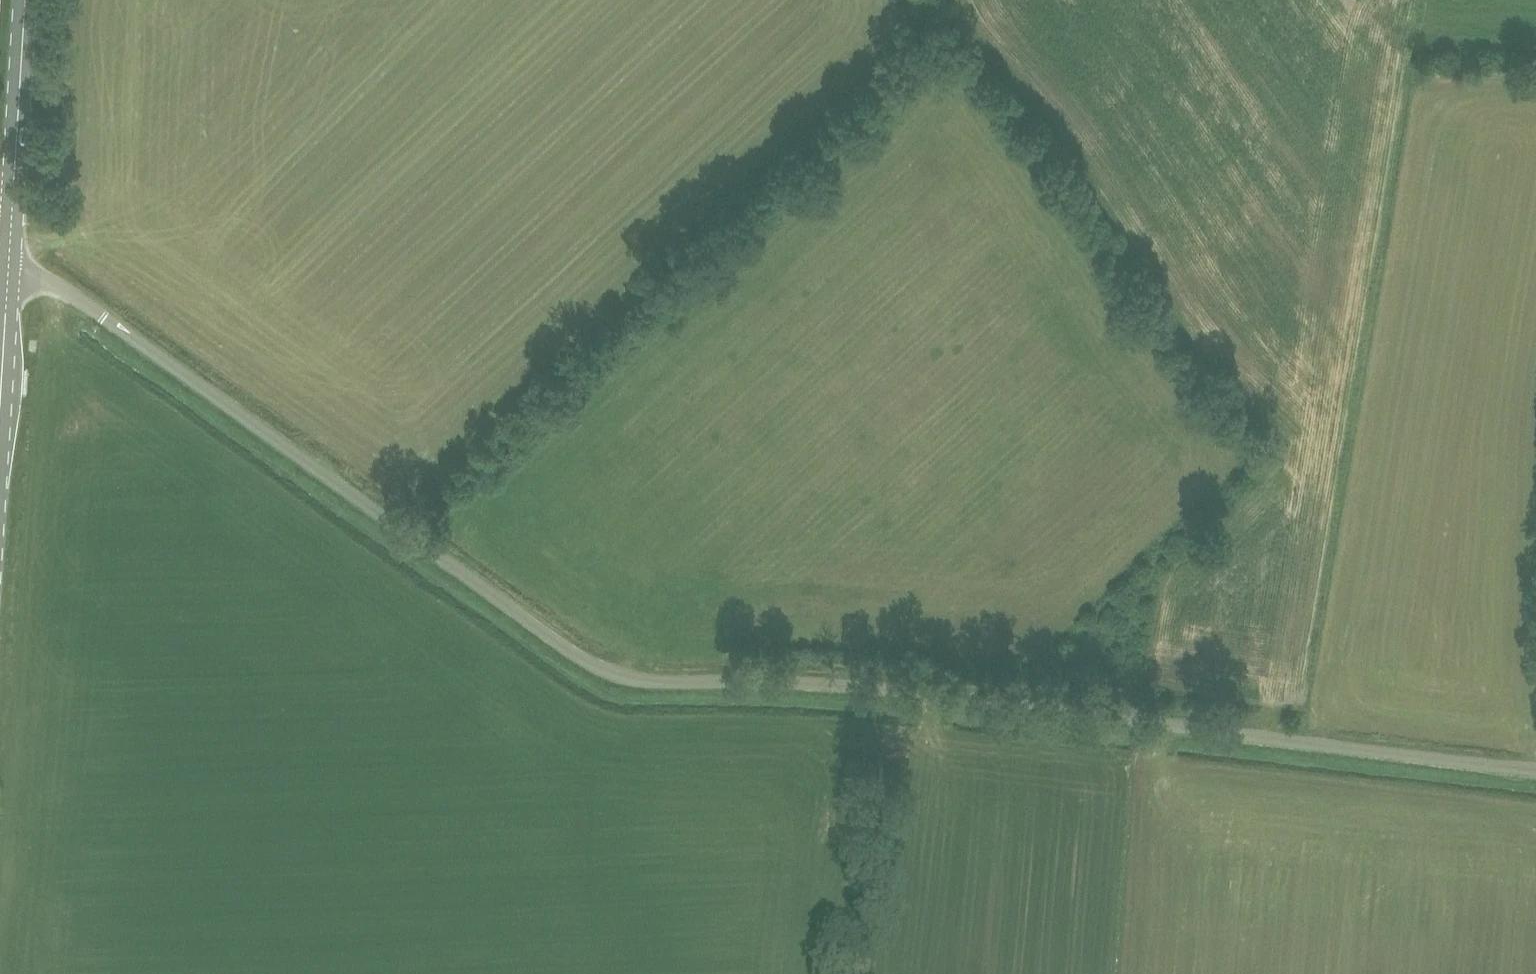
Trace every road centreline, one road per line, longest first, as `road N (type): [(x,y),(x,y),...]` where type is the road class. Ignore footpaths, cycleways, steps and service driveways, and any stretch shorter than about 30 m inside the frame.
road 1 (unclassified): [(8,285),(42,282),(104,316),(618,690),(921,703),(1535,774)]
road 2 (secondary): [(13,213),(27,0)]
road 3 (secondary): [(0,437),(8,285)]

